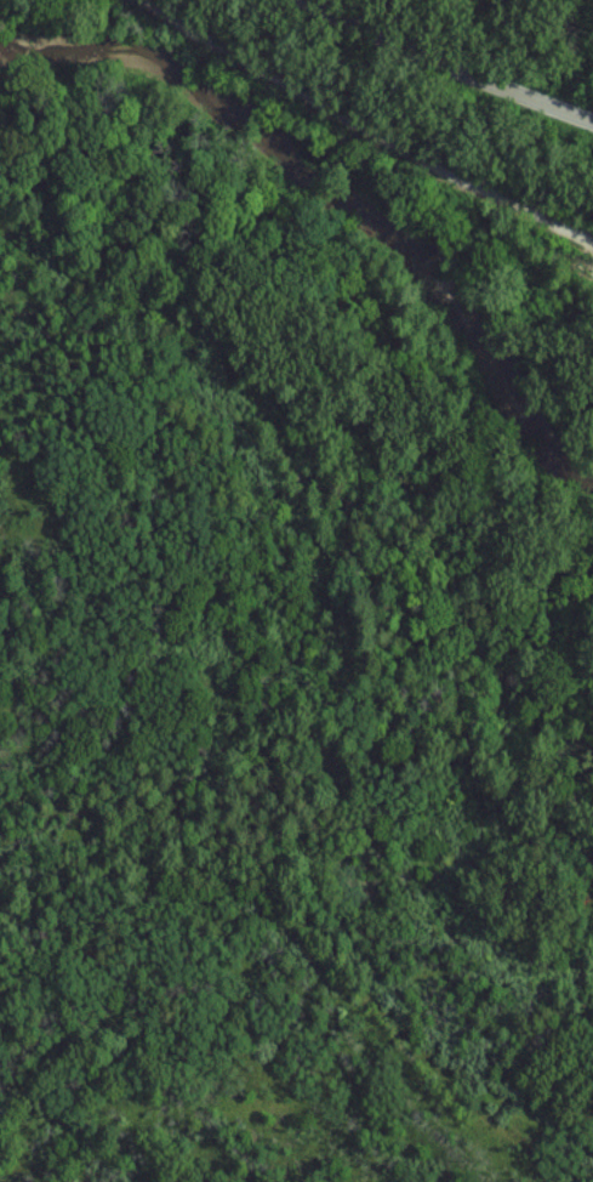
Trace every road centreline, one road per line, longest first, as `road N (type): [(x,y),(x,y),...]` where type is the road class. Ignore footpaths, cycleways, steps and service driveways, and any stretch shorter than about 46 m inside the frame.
road 1 (residential): [(159,0),(592,241)]
road 2 (tertiary): [(592,117),(494,83),(339,0)]

